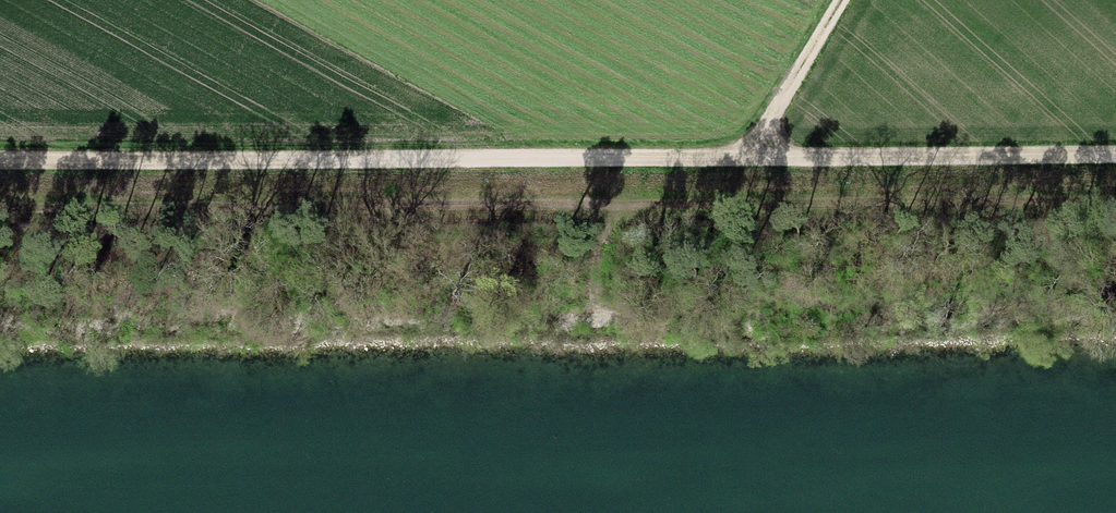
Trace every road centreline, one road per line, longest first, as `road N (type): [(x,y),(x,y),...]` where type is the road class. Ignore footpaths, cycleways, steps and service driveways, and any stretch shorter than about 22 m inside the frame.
road 1 (track): [(0,149),(753,158),(1115,149)]
road 2 (track): [(0,211),(1115,208)]
road 3 (track): [(753,158),(847,0)]

